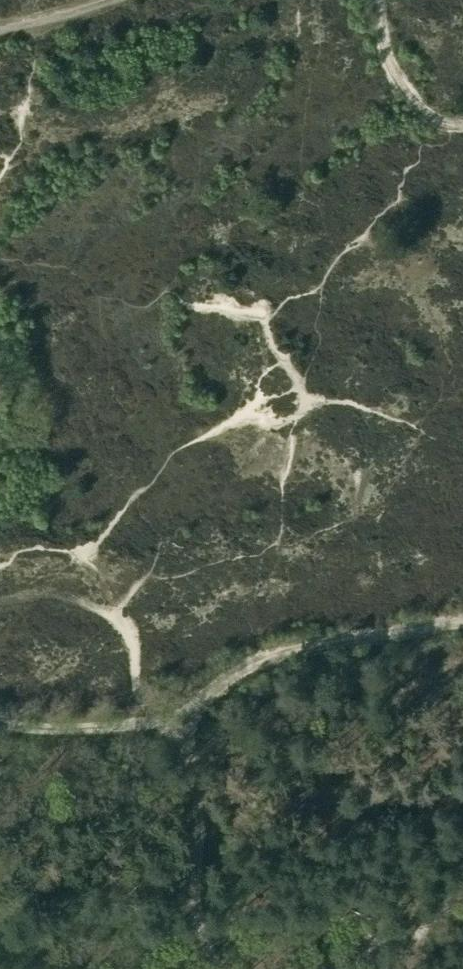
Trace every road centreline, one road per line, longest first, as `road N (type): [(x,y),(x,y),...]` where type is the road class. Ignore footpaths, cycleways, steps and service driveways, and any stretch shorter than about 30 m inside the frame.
road 1 (track): [(462,623),(275,656),(150,721),(0,727)]
road 2 (track): [(217,968),(195,910),(198,786),(175,711)]
road 3 (track): [(379,0),(384,50),(413,109),(462,124)]
road 4 (track): [(0,36),(121,0)]

